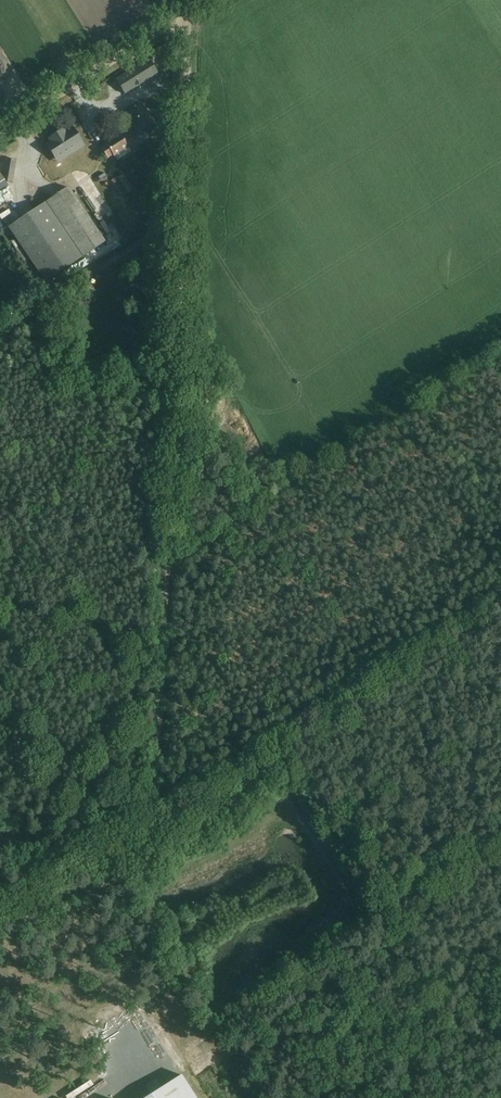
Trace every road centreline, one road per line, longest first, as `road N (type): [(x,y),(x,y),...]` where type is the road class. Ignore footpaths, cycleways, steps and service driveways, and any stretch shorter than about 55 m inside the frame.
road 1 (track): [(0,907),(150,809),(186,14),(208,0)]
road 2 (track): [(150,809),(500,594)]
road 3 (unclassified): [(0,132),(186,14),(187,0)]

